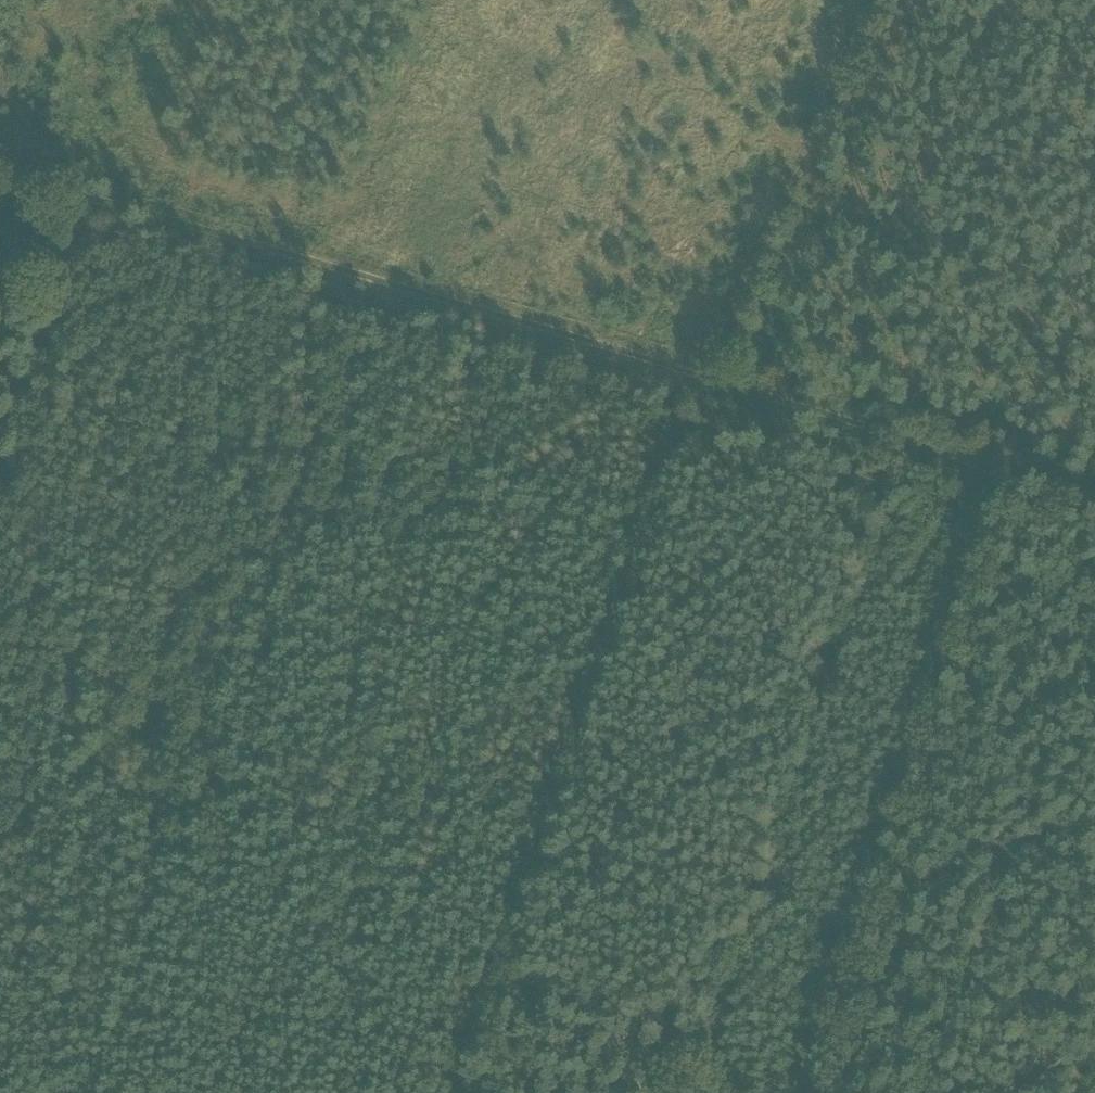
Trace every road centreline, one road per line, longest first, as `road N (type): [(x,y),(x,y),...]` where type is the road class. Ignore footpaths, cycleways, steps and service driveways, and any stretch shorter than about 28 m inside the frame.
road 1 (track): [(0,173),(718,372),(1094,495)]

